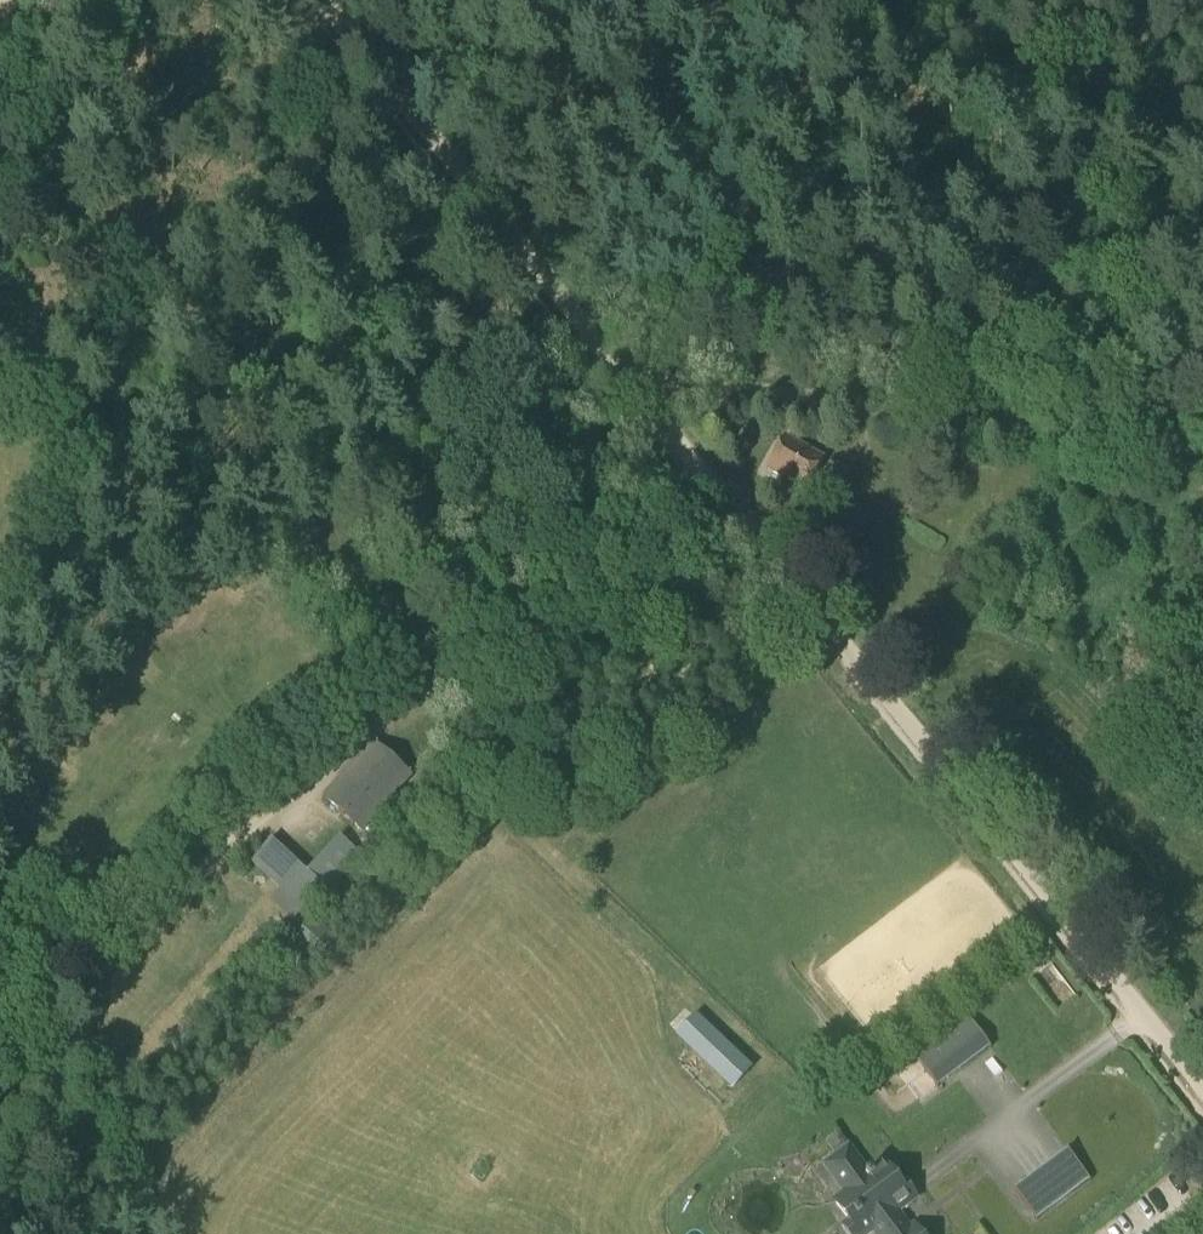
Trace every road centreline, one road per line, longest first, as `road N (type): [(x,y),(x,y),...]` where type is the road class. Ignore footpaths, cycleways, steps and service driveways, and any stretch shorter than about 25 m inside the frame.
road 1 (track): [(1202,1075),(654,390)]
road 2 (track): [(213,829),(507,597),(733,490)]
road 3 (track): [(99,1233),(154,1145),(399,906),(453,827),(497,819)]
road 4 (track): [(497,819),(533,839),(791,1086),(789,1125),(743,1163),(714,1208),(731,1233)]
road 5 (track): [(1202,450),(654,390)]
road 6 (track): [(654,390),(330,0)]
road 7 (track): [(0,1113),(213,829)]
road 8 (track): [(497,819),(506,778),(471,737),(421,712)]

